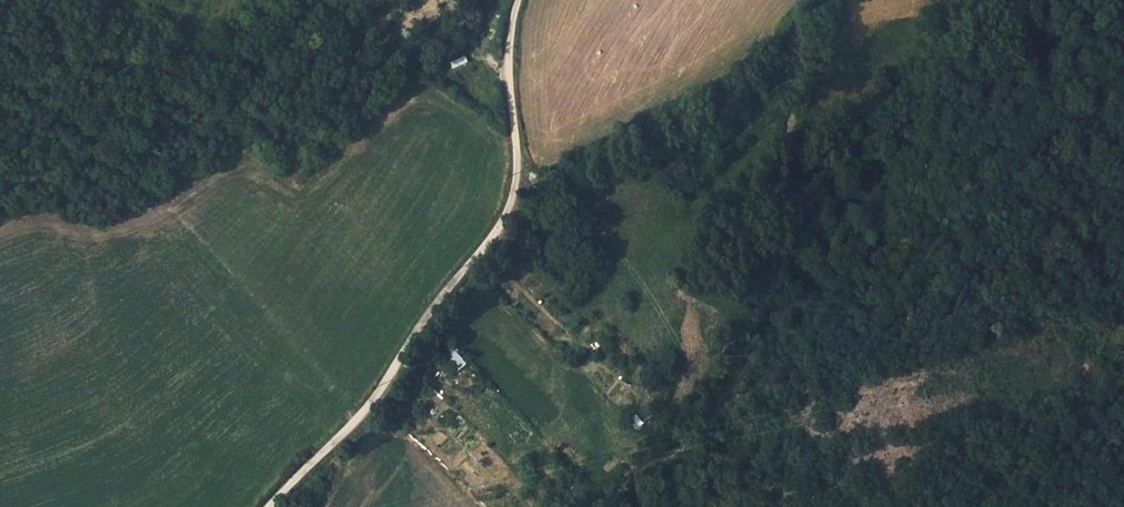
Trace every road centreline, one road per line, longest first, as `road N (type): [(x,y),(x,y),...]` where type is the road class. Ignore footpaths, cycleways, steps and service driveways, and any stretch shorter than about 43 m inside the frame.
road 1 (unclassified): [(518,0),(509,42),(515,188),(501,223),(430,311),(374,398),(268,506)]

